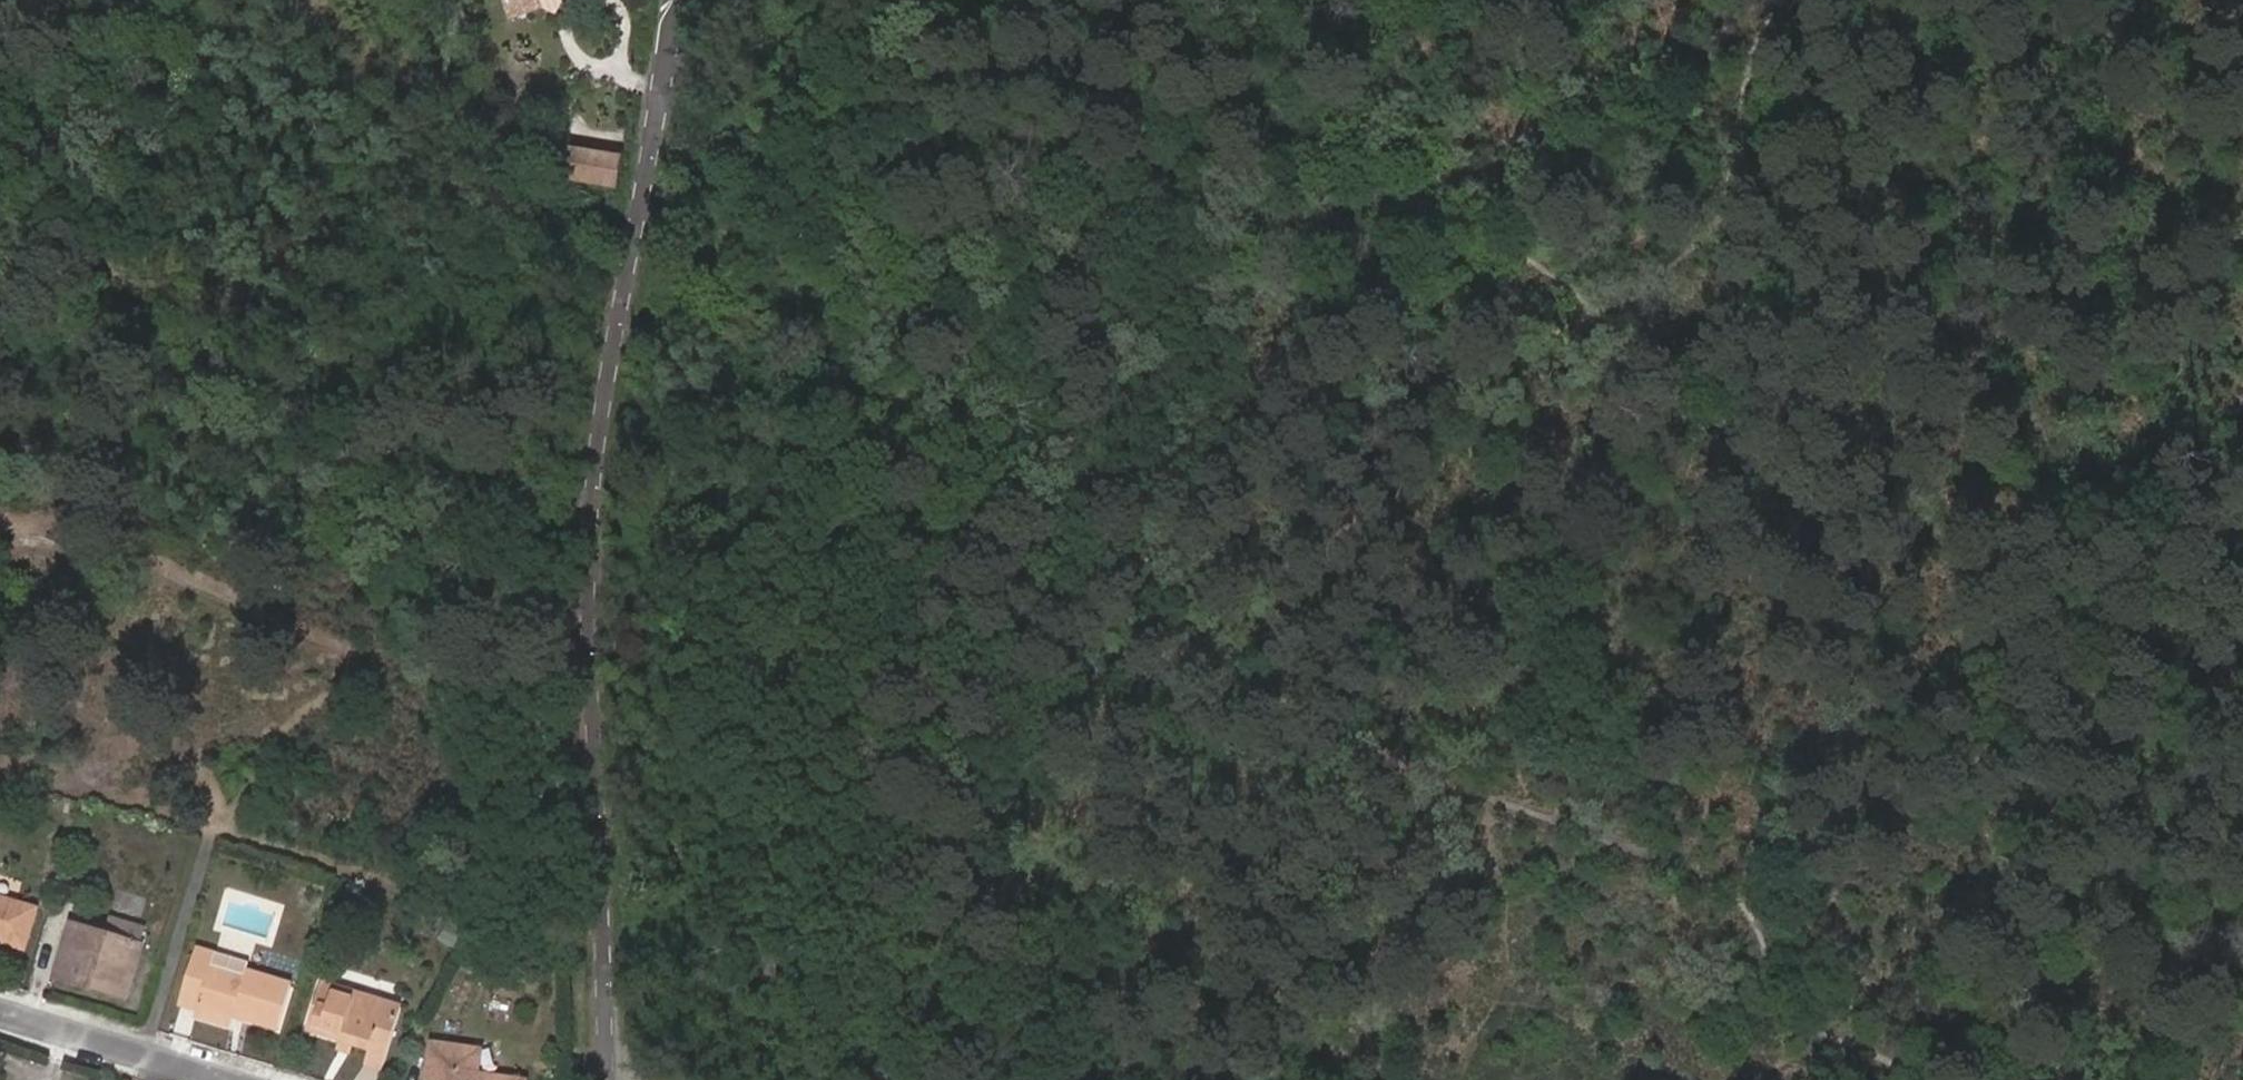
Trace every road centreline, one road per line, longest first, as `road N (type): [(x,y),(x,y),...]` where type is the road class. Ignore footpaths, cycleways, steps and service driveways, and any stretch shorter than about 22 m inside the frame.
road 1 (residential): [(611,1079),(590,537),(680,0)]
road 2 (residential): [(210,1079),(0,1015)]

